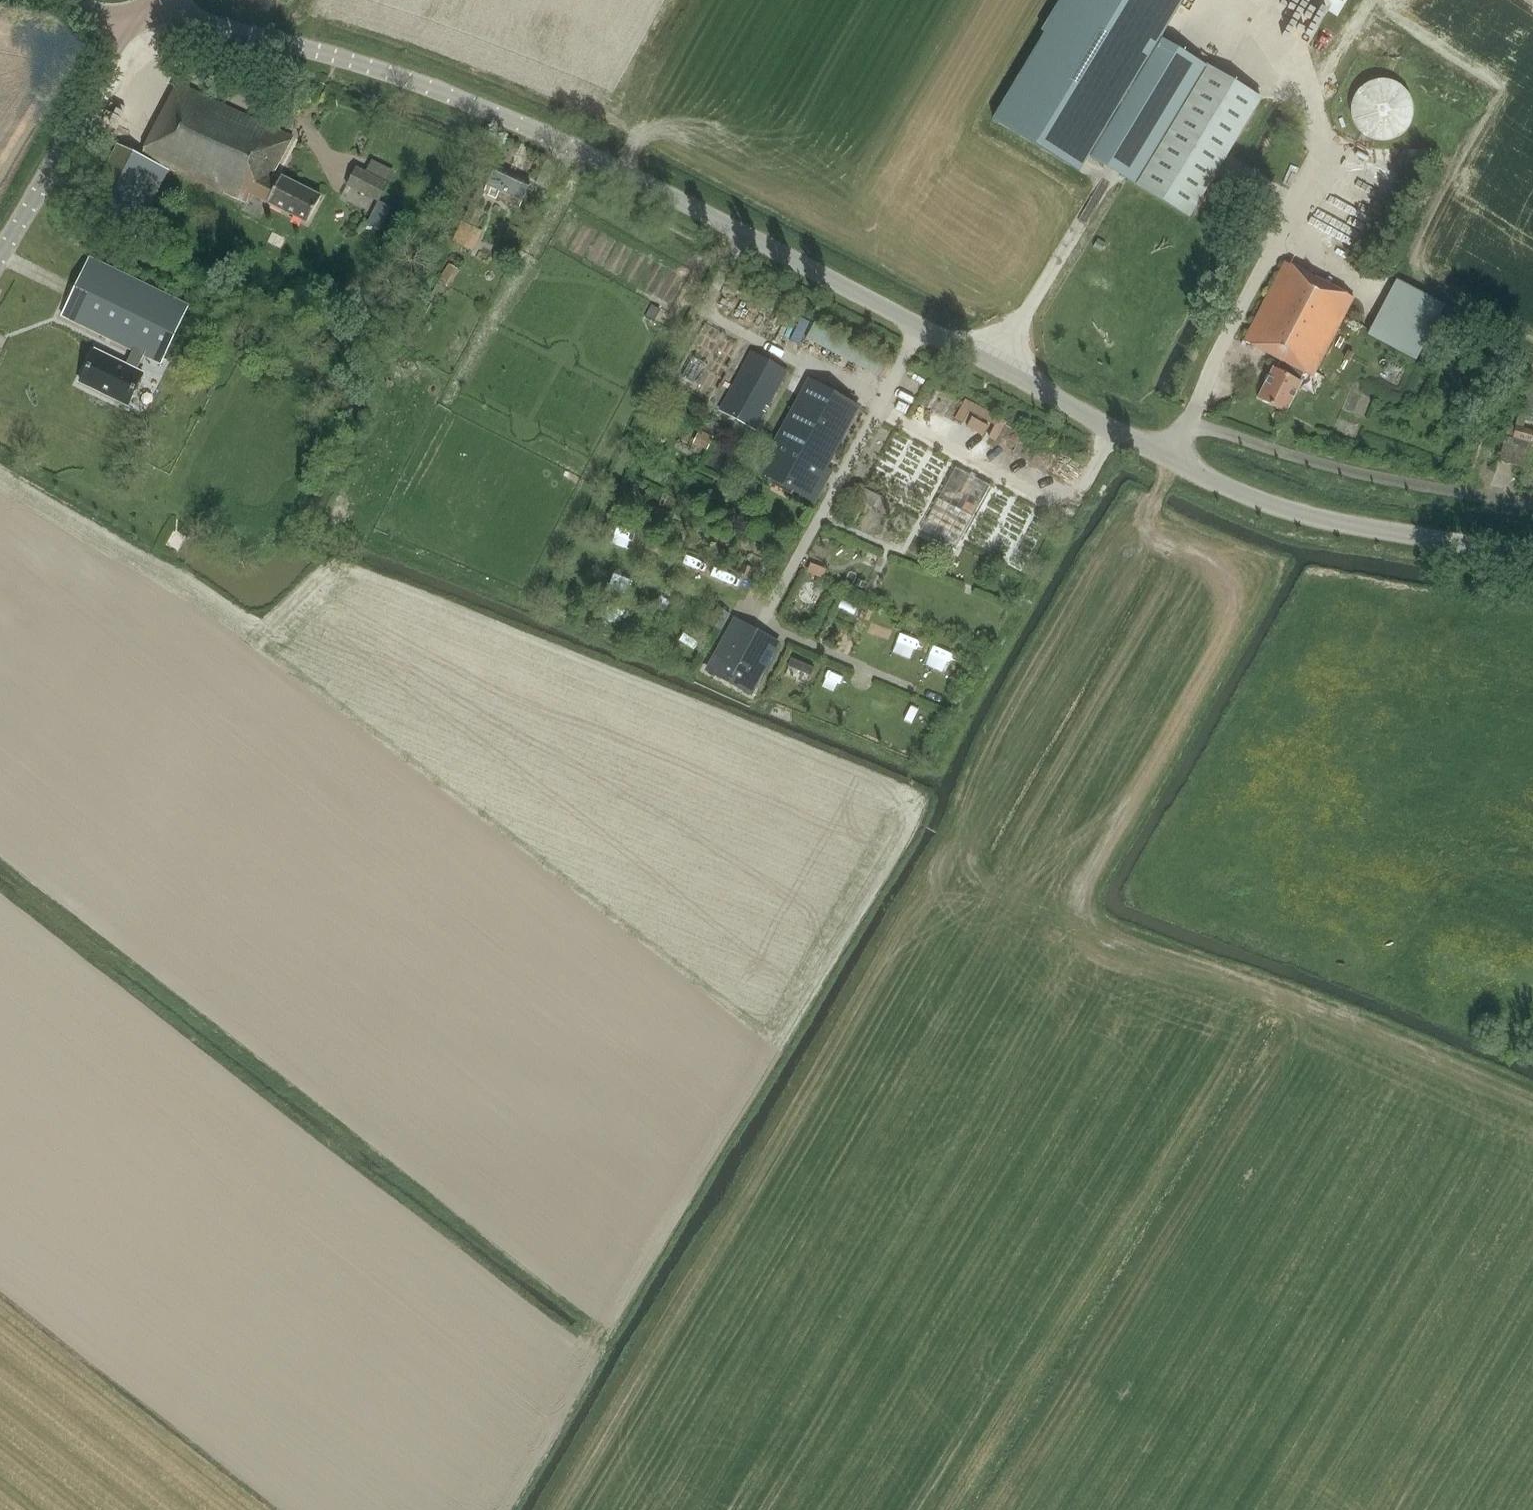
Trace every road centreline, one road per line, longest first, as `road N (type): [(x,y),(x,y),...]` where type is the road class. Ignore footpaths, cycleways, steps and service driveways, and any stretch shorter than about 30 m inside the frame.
road 1 (unclassified): [(1173,459),(561,141),(395,73),(162,5)]
road 2 (residential): [(1532,503),(1362,472),(1202,426),(1188,429),(1173,459)]
road 3 (unclassified): [(1532,554),(1297,512),(1173,459)]
road 4 (tertiary): [(0,257),(100,87),(122,24)]

